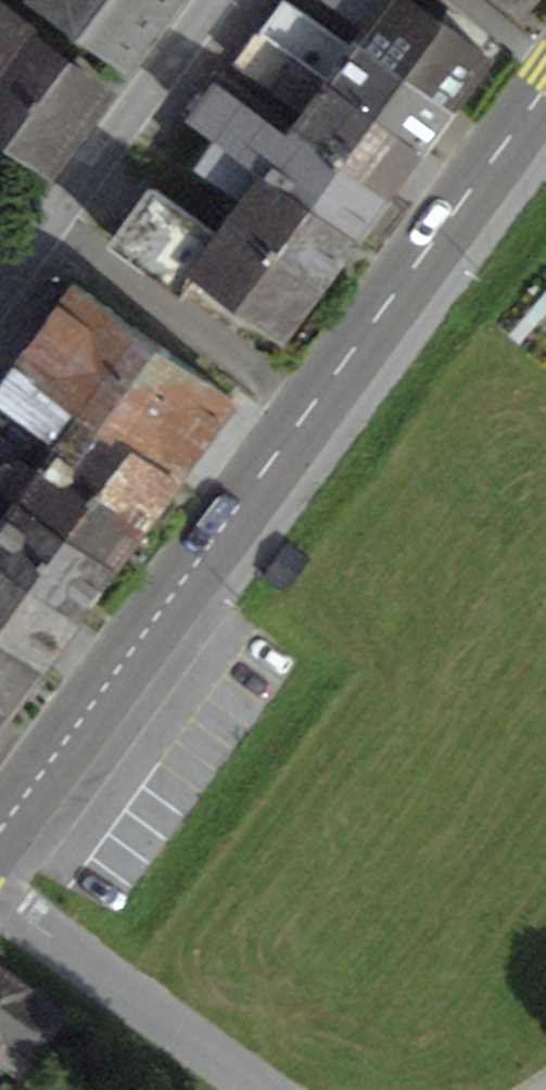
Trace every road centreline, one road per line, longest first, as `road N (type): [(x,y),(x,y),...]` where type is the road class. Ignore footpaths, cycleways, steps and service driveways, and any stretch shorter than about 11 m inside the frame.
road 1 (primary): [(308,409),(0,826)]
road 2 (primary): [(545,86),(308,409)]
road 3 (residential): [(52,224),(308,409)]
road 4 (residential): [(0,899),(251,1089)]
road 5 (residential): [(217,0),(52,224)]

